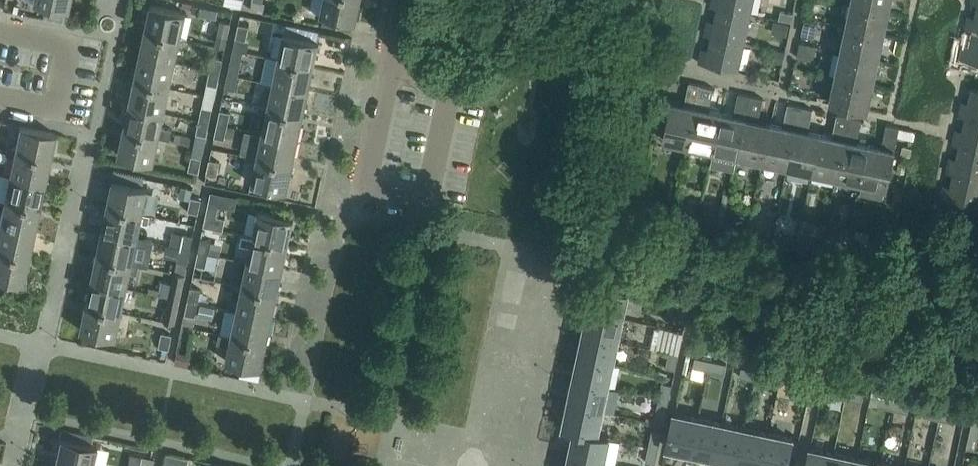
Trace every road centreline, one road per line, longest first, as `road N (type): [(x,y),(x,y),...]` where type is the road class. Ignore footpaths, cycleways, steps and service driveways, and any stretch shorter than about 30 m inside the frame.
road 1 (residential): [(402,0),(364,189)]

